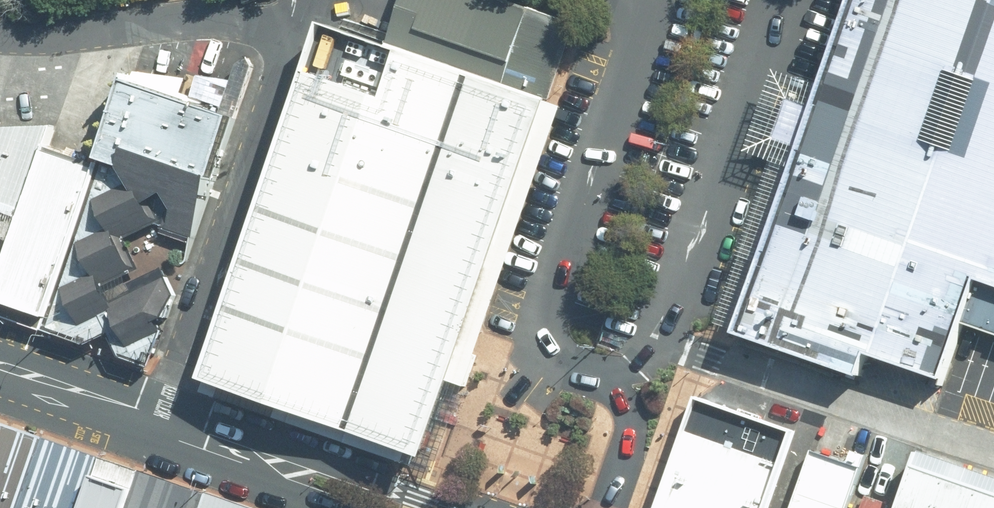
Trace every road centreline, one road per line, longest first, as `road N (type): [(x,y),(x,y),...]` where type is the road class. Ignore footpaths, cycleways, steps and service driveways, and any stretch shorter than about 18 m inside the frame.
road 1 (secondary): [(265,462),(0,374)]
road 2 (secondary): [(265,462),(323,465),(454,507)]

